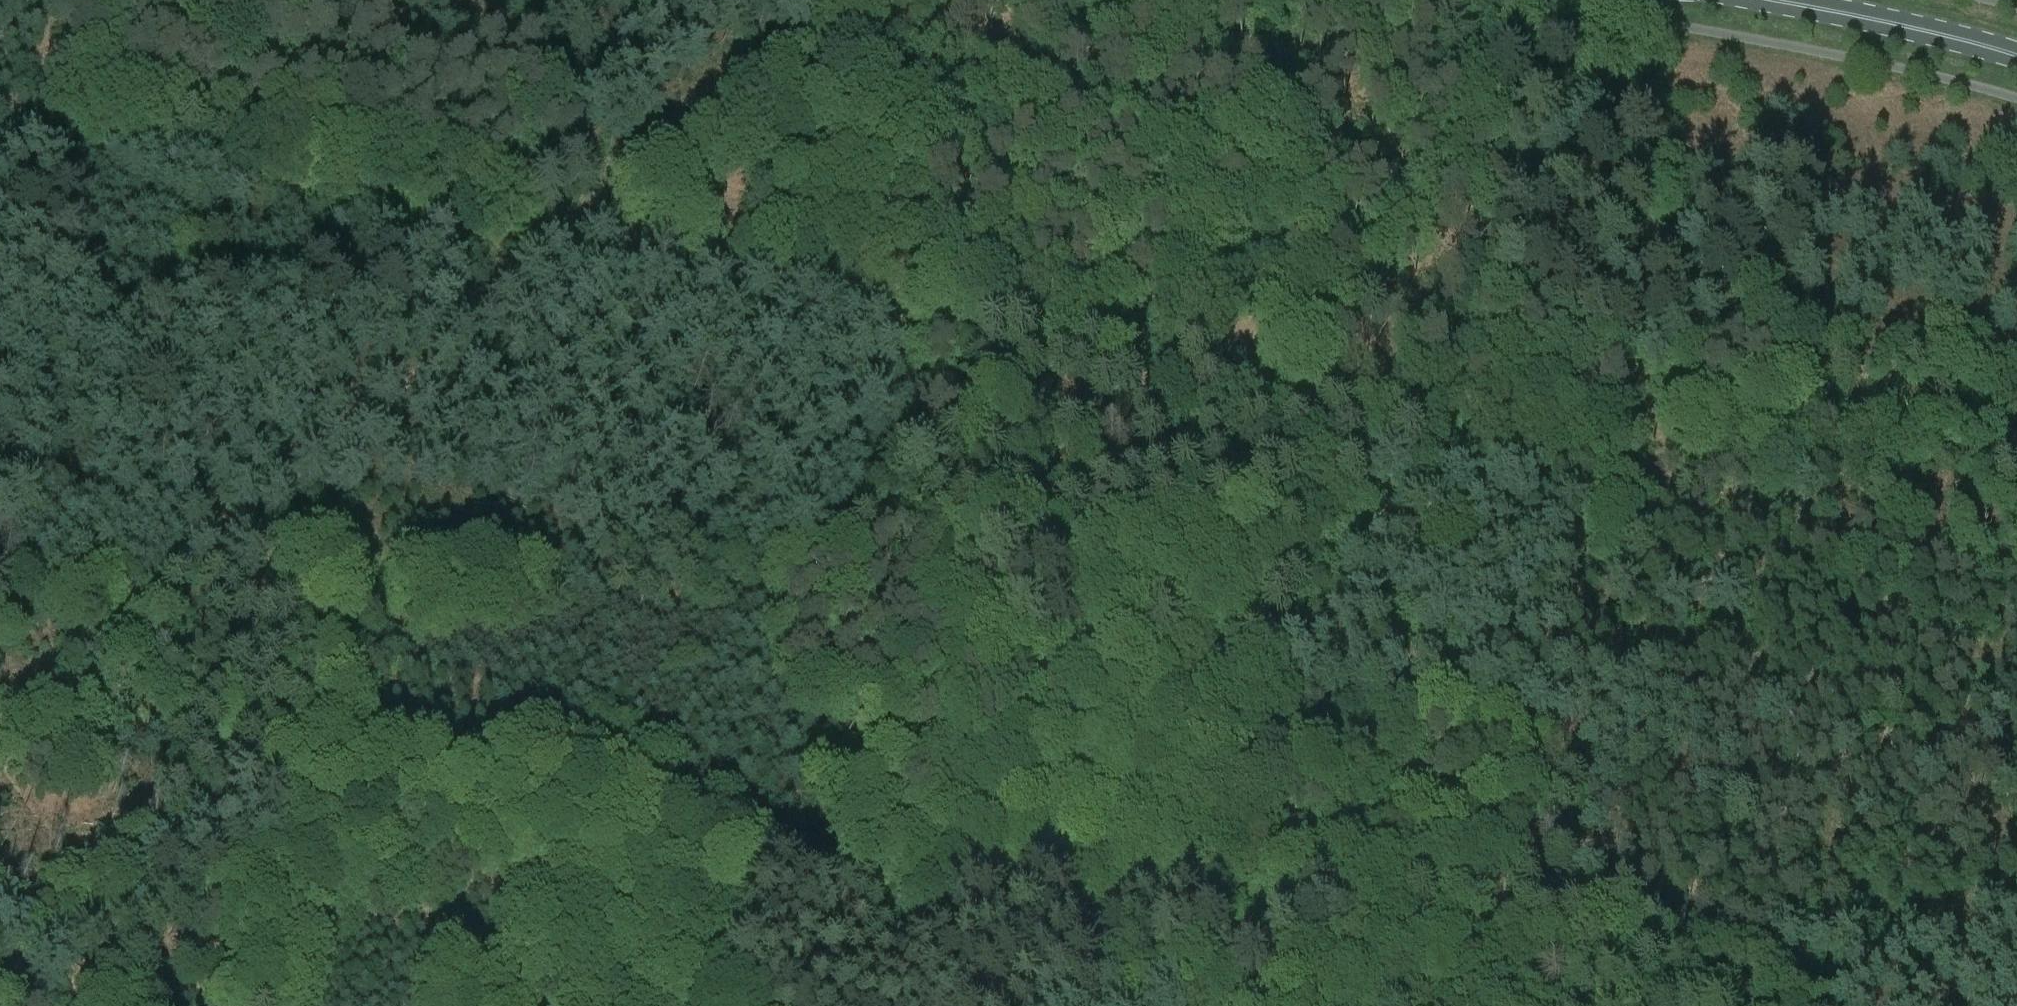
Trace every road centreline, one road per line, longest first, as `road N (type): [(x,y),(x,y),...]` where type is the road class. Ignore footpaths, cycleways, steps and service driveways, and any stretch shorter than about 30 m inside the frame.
road 1 (track): [(861,0),(0,719)]
road 2 (primary): [(2016,56),(1763,0)]

